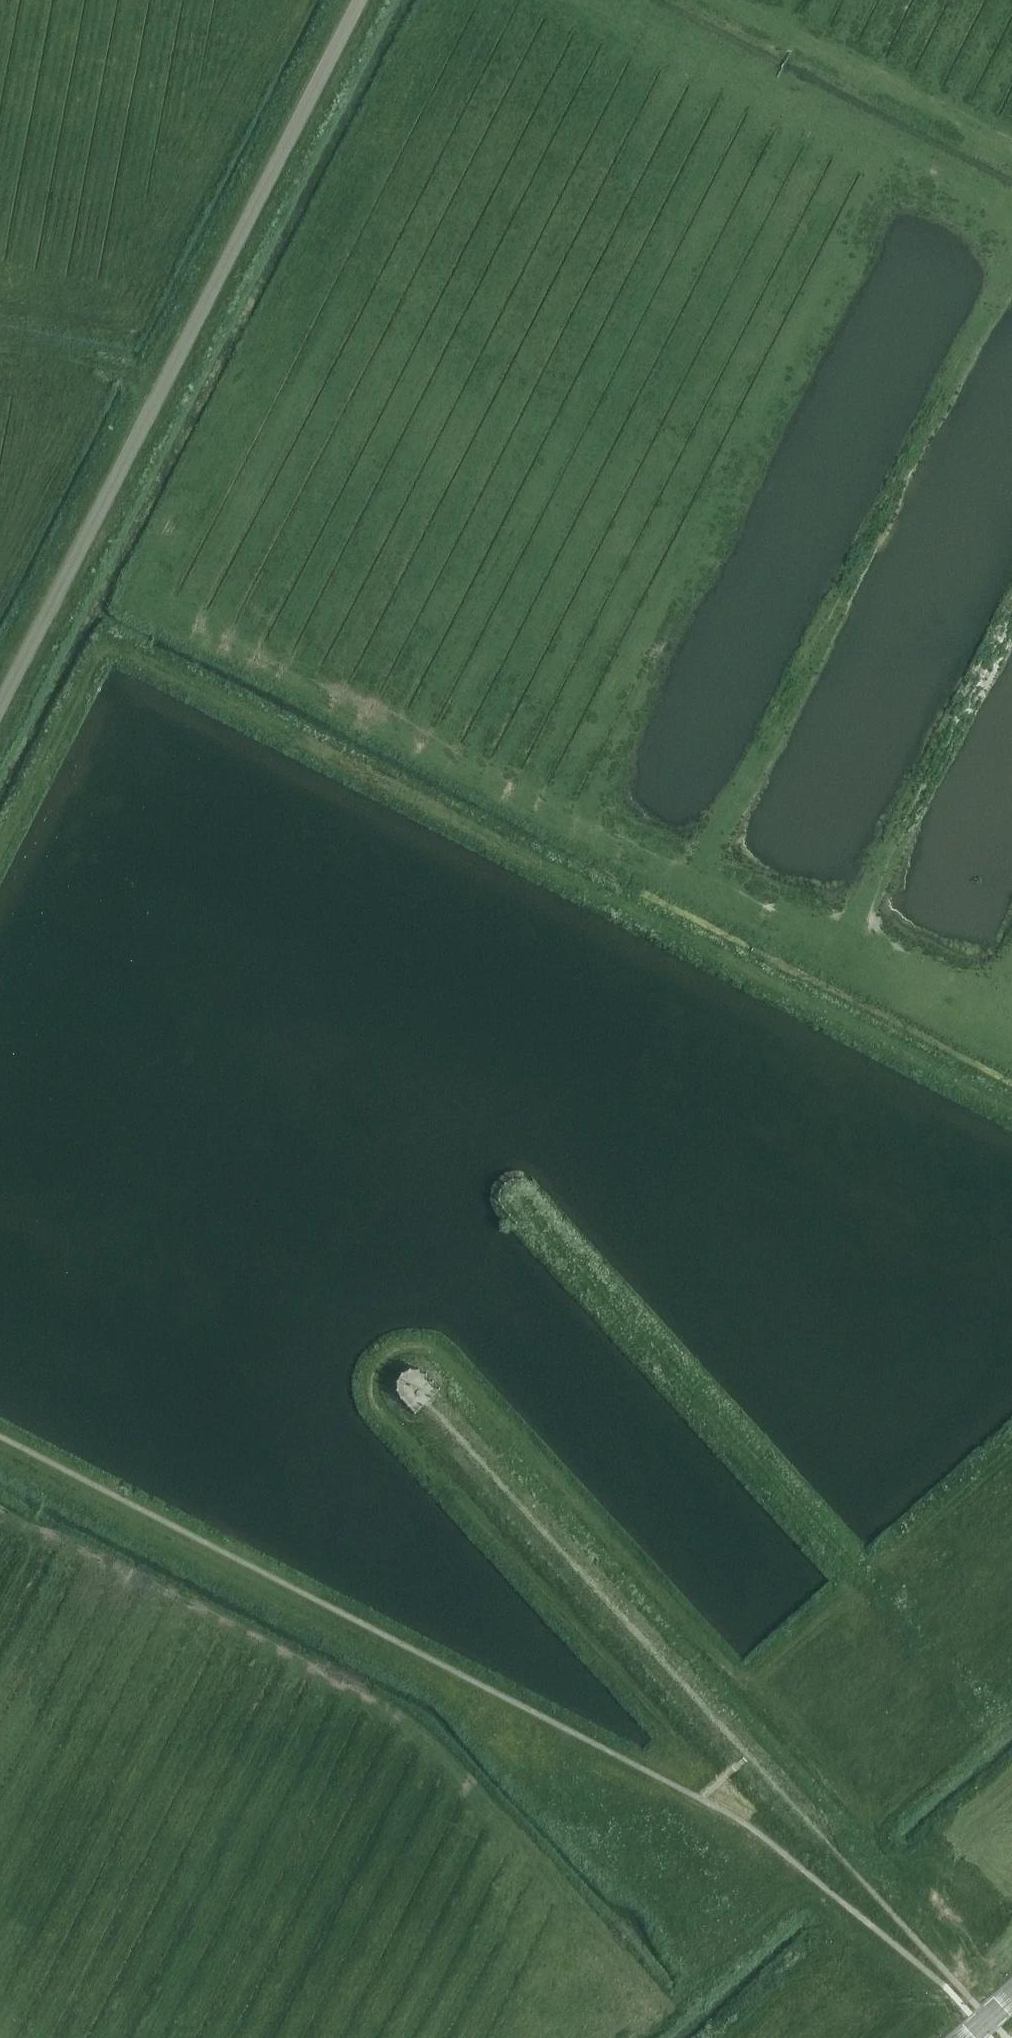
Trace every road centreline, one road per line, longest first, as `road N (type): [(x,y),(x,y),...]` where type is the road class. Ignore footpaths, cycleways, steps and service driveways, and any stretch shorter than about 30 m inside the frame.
road 1 (unclassified): [(0,705),(360,0)]
road 2 (track): [(881,1847),(1010,1998)]

